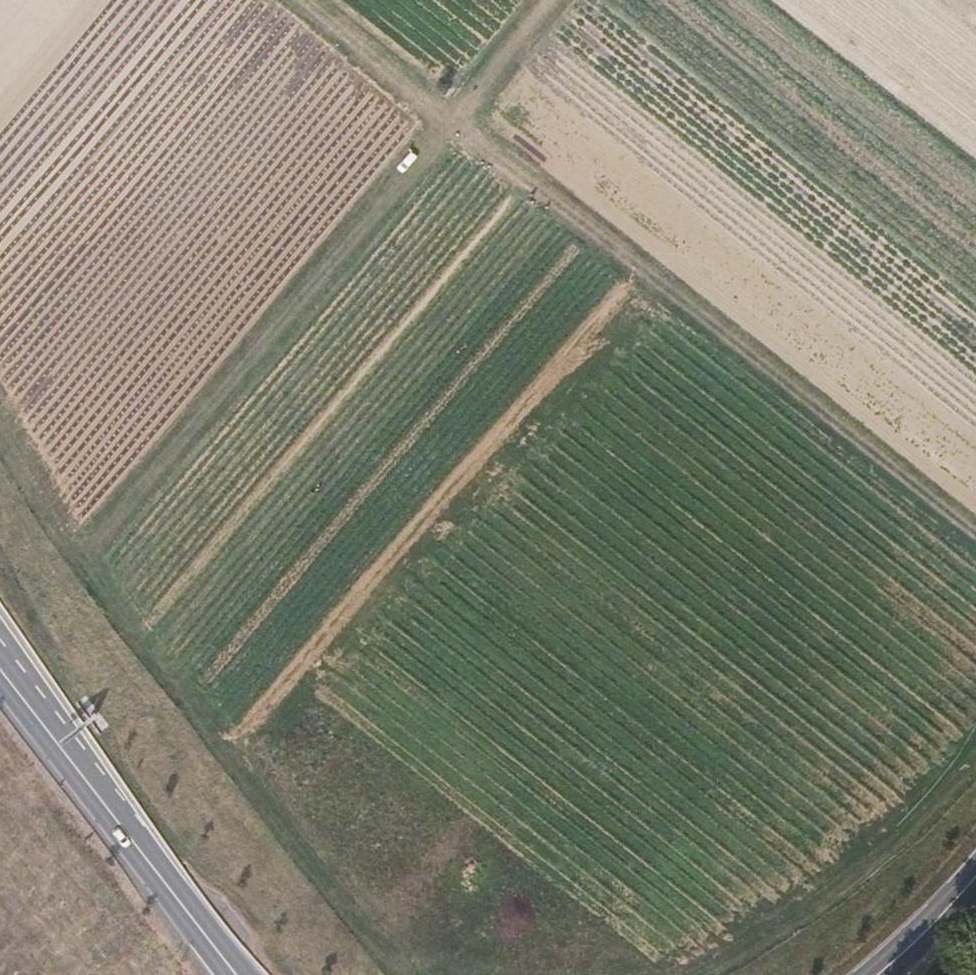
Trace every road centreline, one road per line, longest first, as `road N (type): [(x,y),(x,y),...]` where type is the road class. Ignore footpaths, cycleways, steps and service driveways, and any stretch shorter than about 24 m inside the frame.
road 1 (motorway): [(105,804),(0,639)]
road 2 (primary): [(218,952),(105,804)]
road 3 (primary): [(105,804),(0,674)]
road 4 (secondary): [(873,974),(975,874)]

